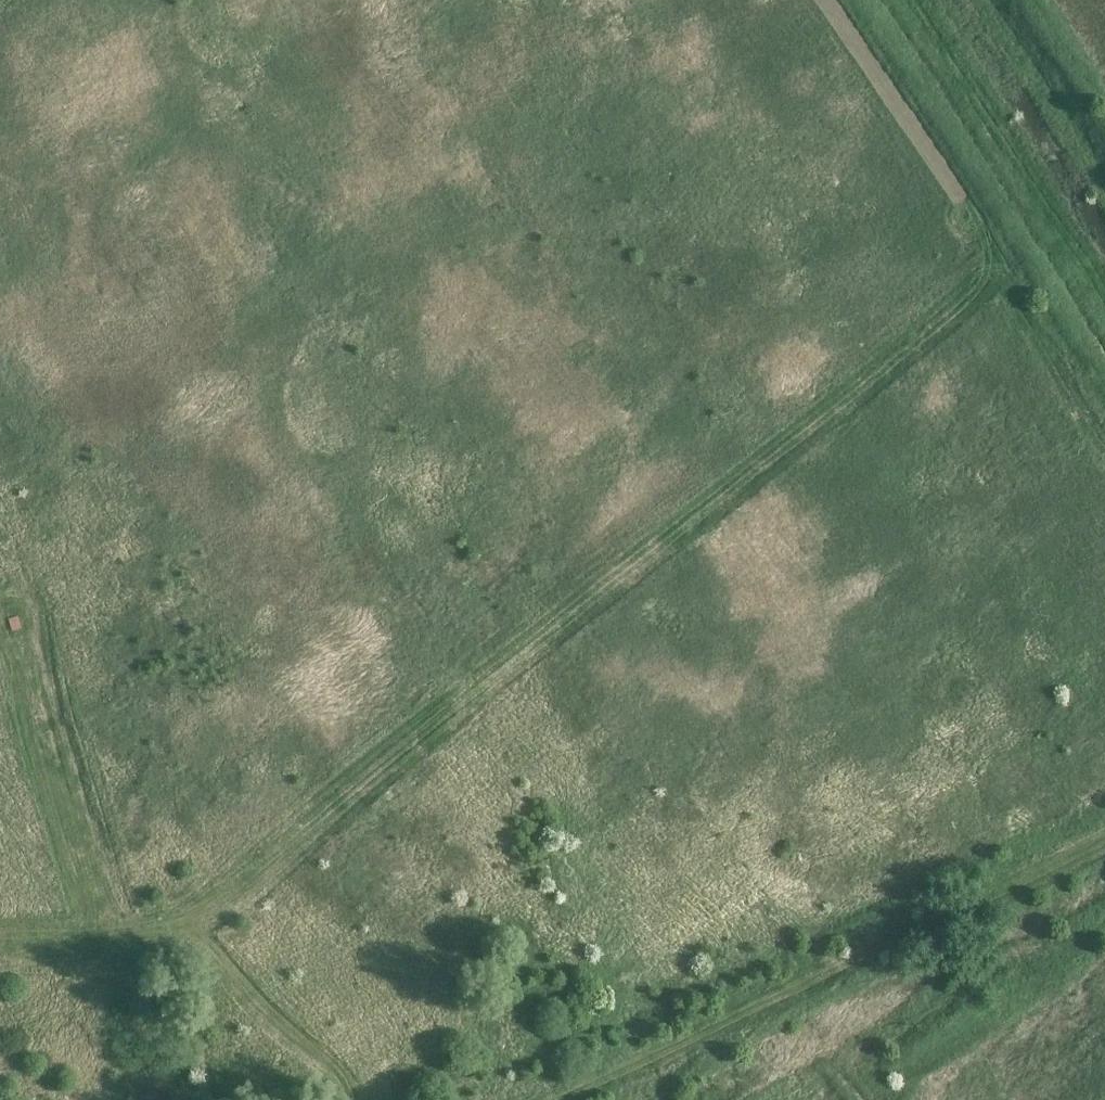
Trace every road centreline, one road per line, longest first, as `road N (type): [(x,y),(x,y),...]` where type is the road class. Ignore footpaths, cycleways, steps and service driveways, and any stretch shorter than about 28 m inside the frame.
road 1 (track): [(556,1099),(1104,830)]
road 2 (track): [(350,1099),(334,1070),(259,1007),(219,950),(196,934),(62,949),(0,946)]
road 3 (track): [(1104,266),(930,0)]

